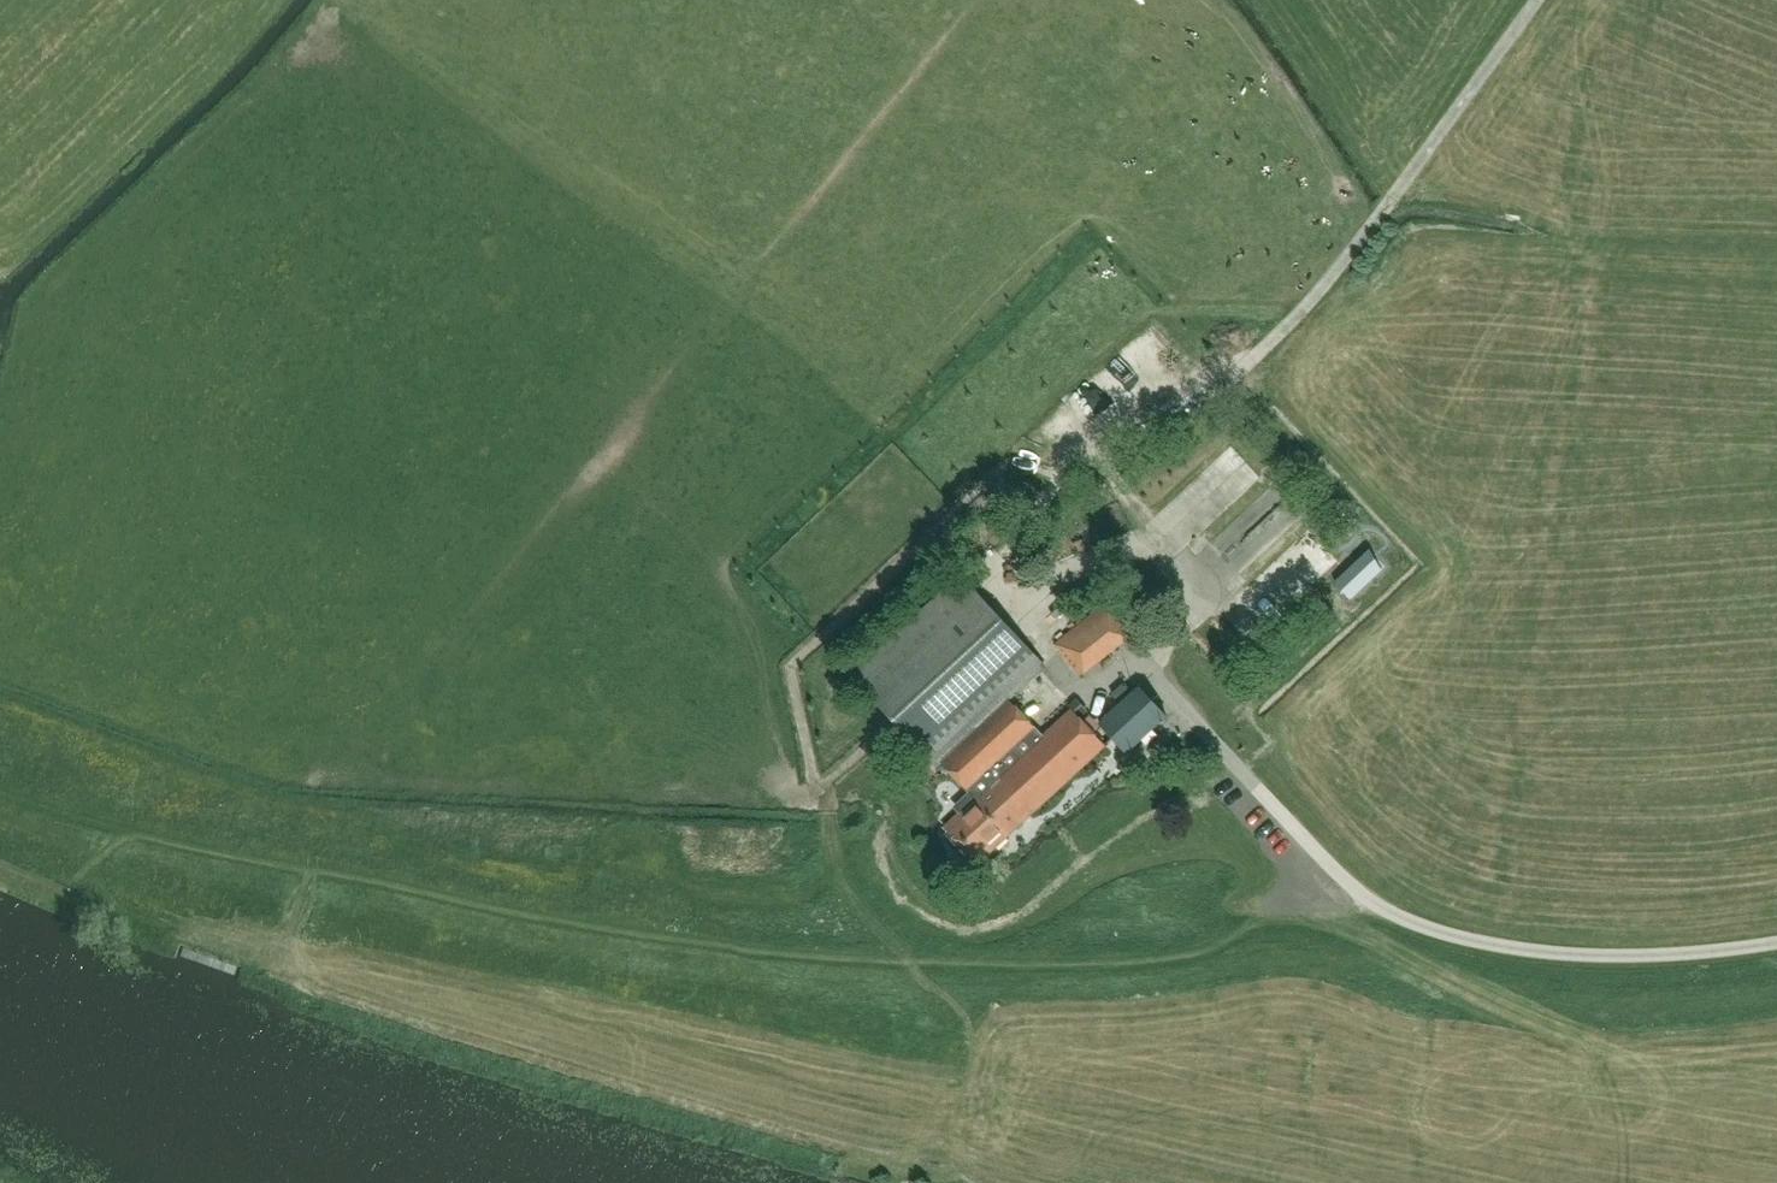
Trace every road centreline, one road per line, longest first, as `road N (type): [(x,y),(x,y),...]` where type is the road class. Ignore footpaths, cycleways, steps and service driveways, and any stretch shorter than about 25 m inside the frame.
road 1 (unclassified): [(1776,940),(1596,953),(1506,944),(1411,921)]

